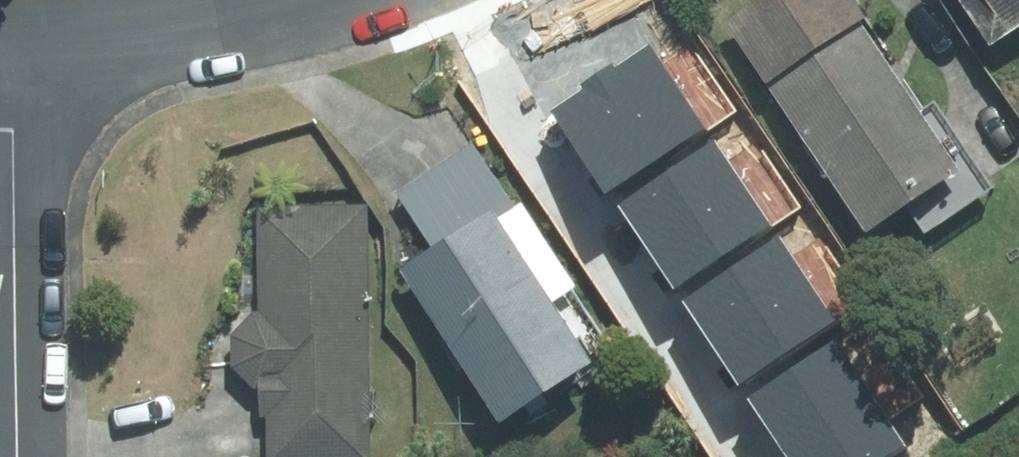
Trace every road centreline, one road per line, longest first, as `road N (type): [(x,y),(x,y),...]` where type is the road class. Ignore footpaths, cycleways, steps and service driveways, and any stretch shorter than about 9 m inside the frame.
road 1 (residential): [(17,456),(11,54)]
road 2 (residential): [(346,0),(123,44),(11,54)]

